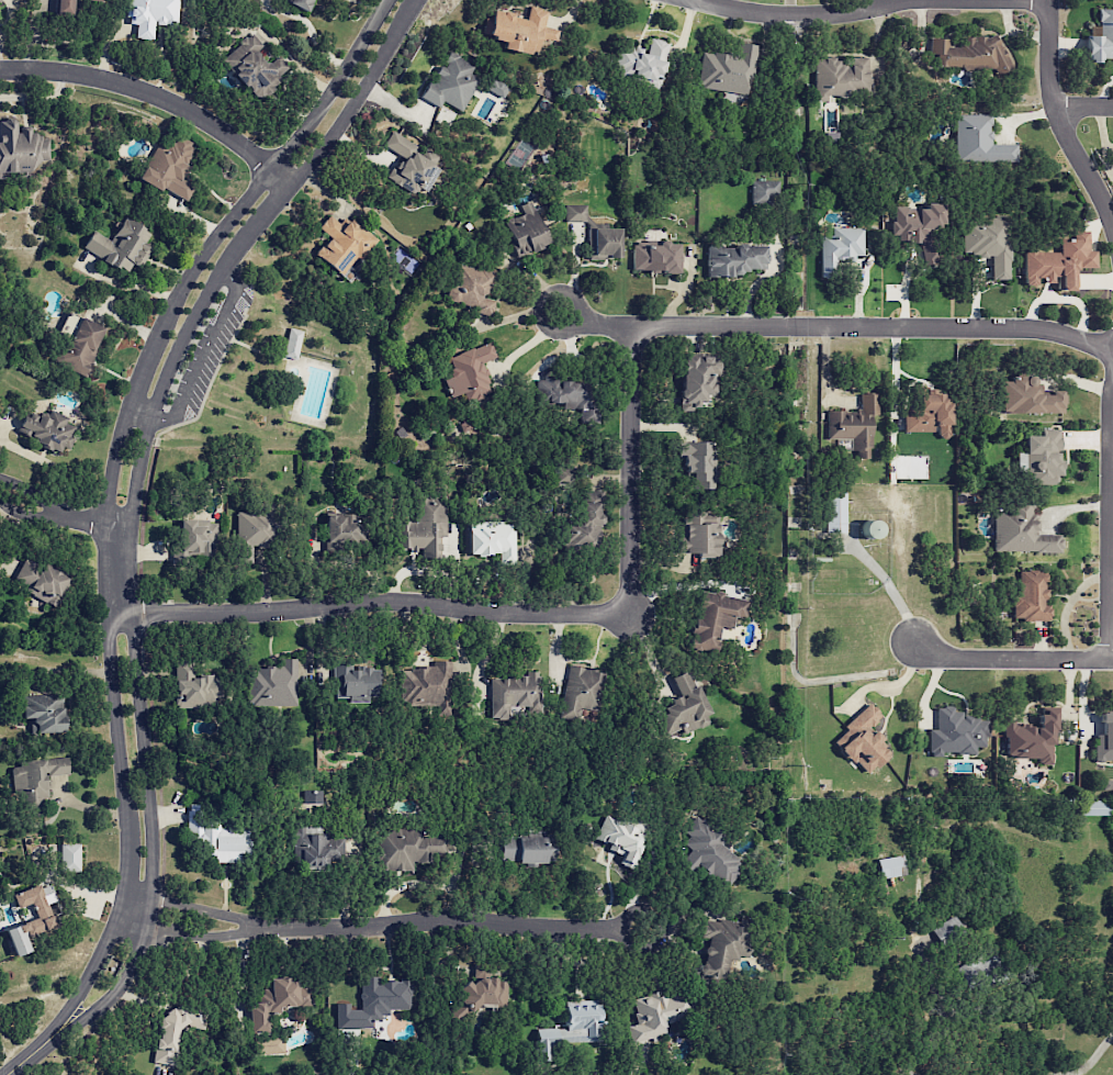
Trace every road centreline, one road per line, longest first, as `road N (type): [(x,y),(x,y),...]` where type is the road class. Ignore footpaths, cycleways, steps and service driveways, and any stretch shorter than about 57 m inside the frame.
road 1 (residential): [(56,1034),(111,998),(147,929),(154,872),(131,614),(132,524),(149,418),(178,343),(222,270),(342,119),(413,0)]
road 2 (residential): [(384,0),(313,115),(200,258),(146,352),(105,522),(124,897),(56,1034)]
road 3 (residential): [(1112,357),(1024,329),(581,322)]
road 4 (residential): [(105,615),(358,603),(515,616),(631,615)]
road 5 (residential): [(695,0),(803,18),(926,0),(1049,0)]
road 6 (residential): [(266,929),(434,921),(618,930)]
road 7 (residential): [(289,187),(231,137),(161,100),(99,80),(0,72)]
road 8 (residential): [(631,615),(632,326)]
road 9 (residential): [(1112,388),(1109,661)]
road 10 (residential): [(1049,0),(1047,91),(1112,232)]
road 11 (residential): [(913,640),(952,660),(1112,661)]
road 12 (residential): [(116,923),(203,938),(266,929)]
road 13 (residential): [(266,929),(124,897)]
road 14 (residential): [(619,922),(619,939),(630,950),(647,951),(659,939),(659,922),(648,911),(631,910),(619,922)]
road 15 (residential): [(547,300),(540,315),(547,329),(576,329),(582,314),(575,300),(561,293),(547,300)]

